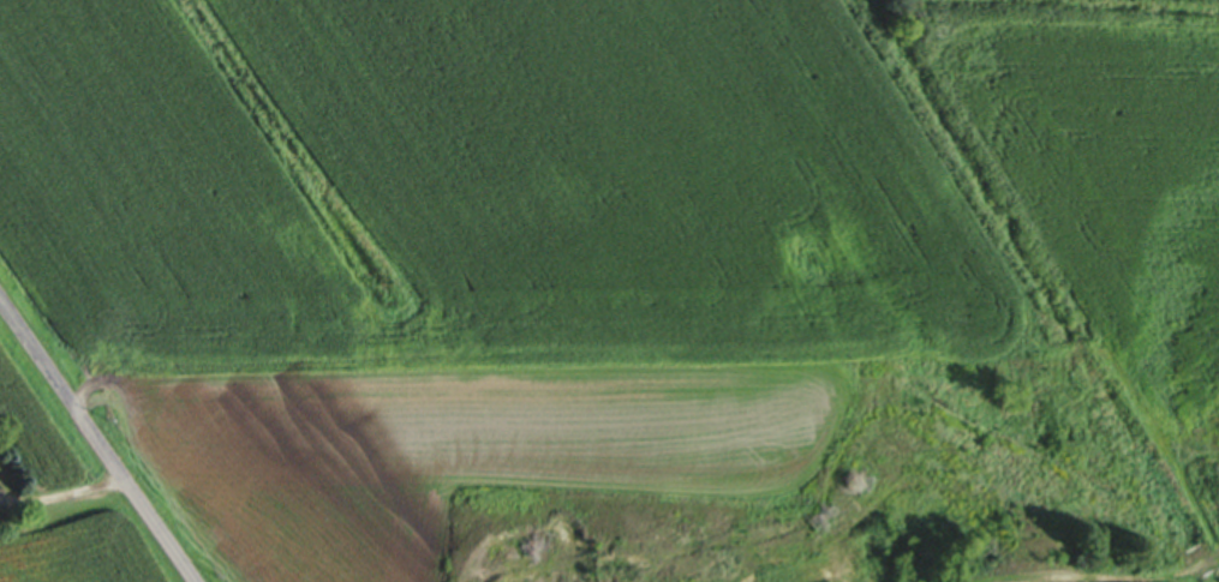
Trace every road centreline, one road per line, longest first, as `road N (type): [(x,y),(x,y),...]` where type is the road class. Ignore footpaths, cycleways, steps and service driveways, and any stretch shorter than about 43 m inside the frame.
road 1 (residential): [(0,300),(197,581)]

